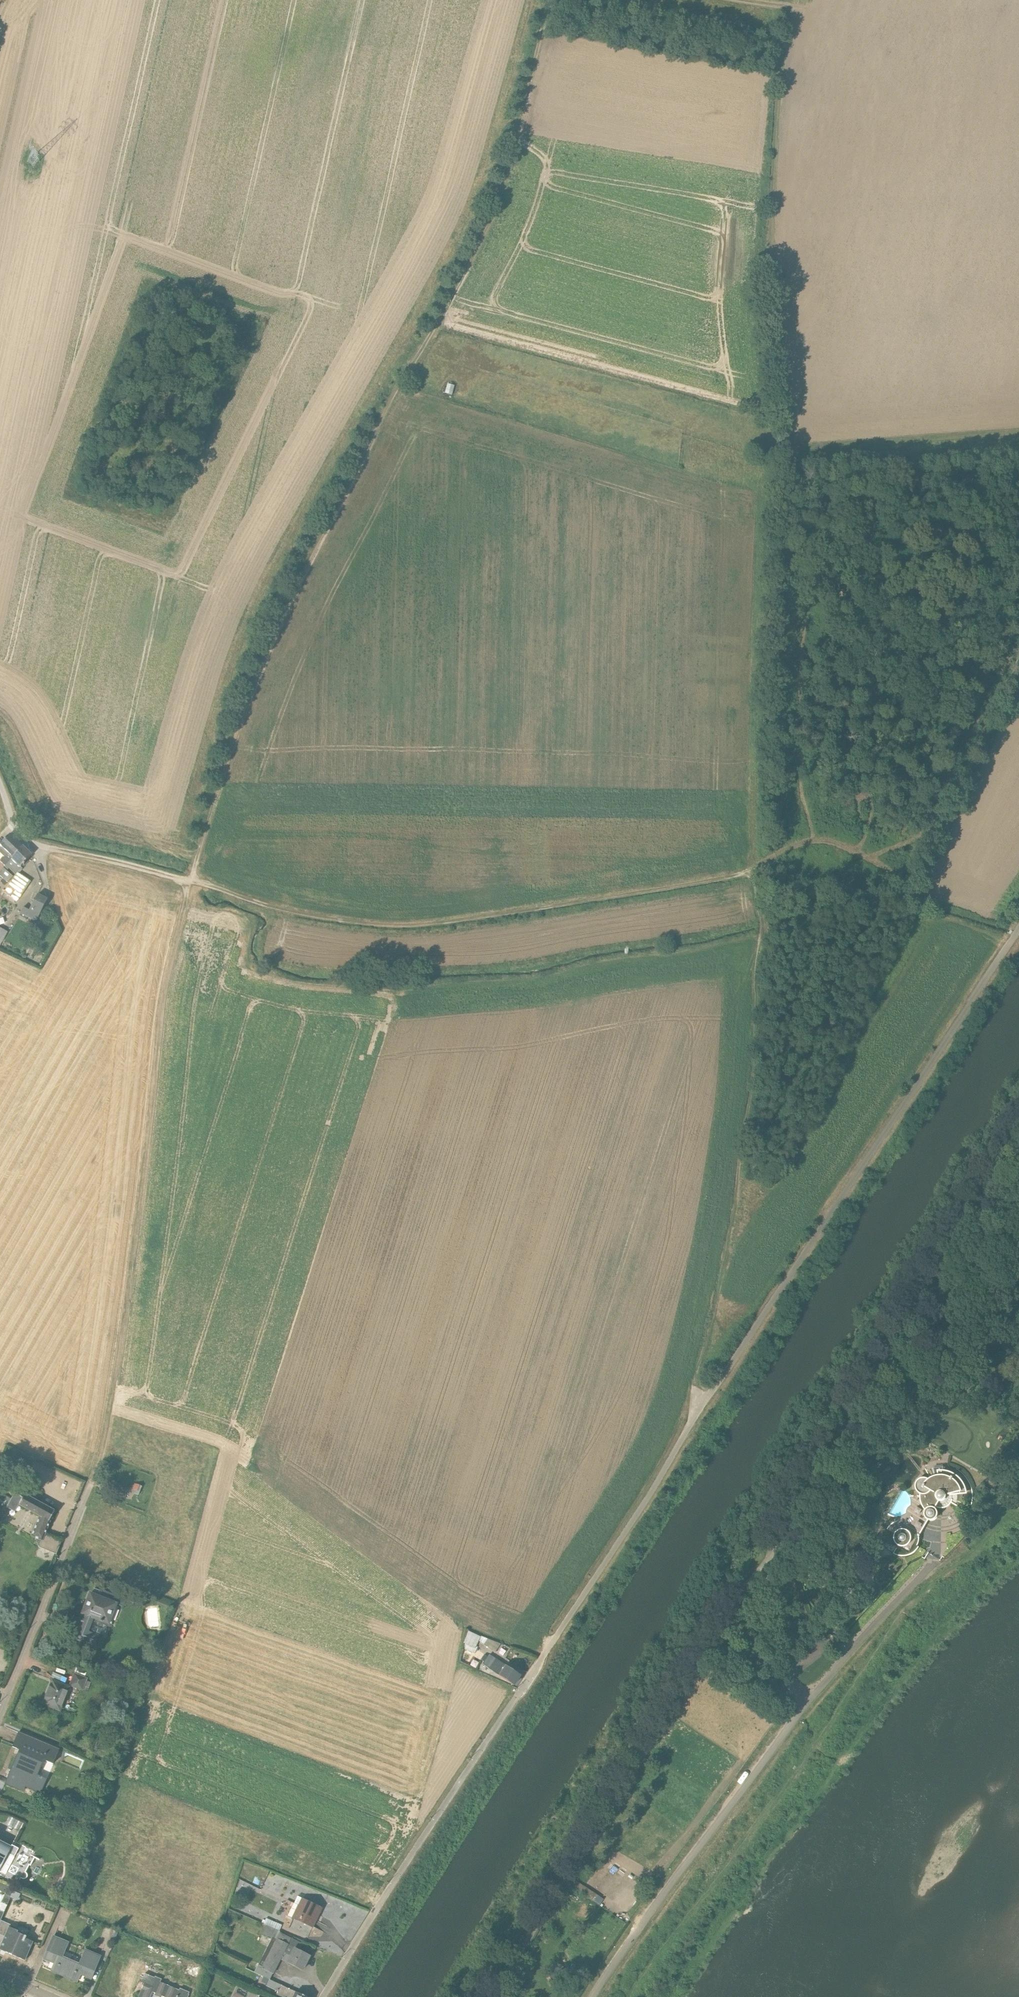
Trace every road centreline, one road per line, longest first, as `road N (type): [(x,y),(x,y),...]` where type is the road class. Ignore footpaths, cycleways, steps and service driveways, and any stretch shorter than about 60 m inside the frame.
road 1 (track): [(551,0),(494,214),(284,608),(248,693),(189,884)]
road 2 (unclassified): [(323,1996),(697,1412)]
road 3 (track): [(189,884),(327,923),(397,929),(754,876),(760,942)]
road 4 (track): [(189,884),(162,991),(118,1357),(89,1488)]
road 5 (residential): [(767,1569),(734,1601),(491,1996)]
road 6 (residential): [(592,1996),(798,1714)]
road 7 (residential): [(0,1715),(89,1488)]
road 8 (unclassified): [(798,1714),(929,1568)]
road 9 (unclassified): [(798,1714),(767,1569)]
road 10 (track): [(189,884),(49,850)]

